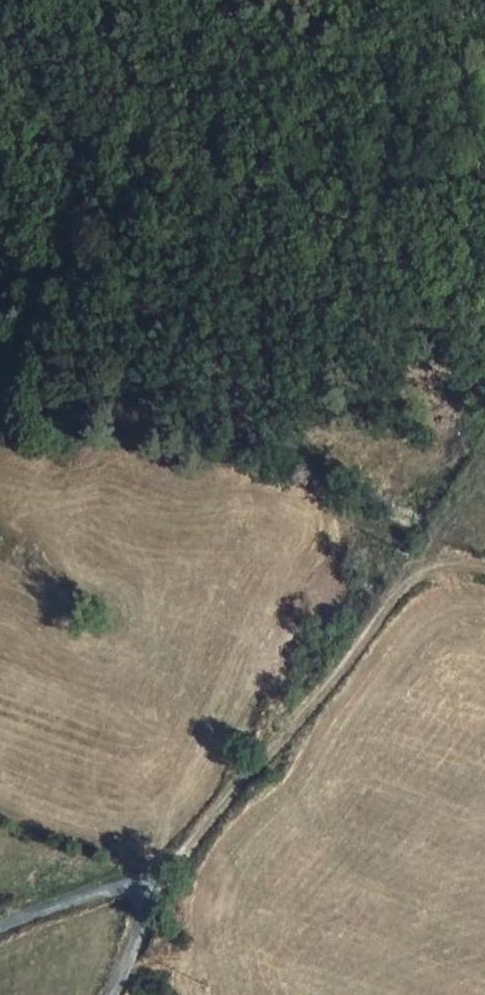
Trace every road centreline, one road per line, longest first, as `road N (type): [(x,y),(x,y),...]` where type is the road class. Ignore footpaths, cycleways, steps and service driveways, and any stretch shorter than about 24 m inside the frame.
road 1 (track): [(160,884),(420,570),(484,579)]

